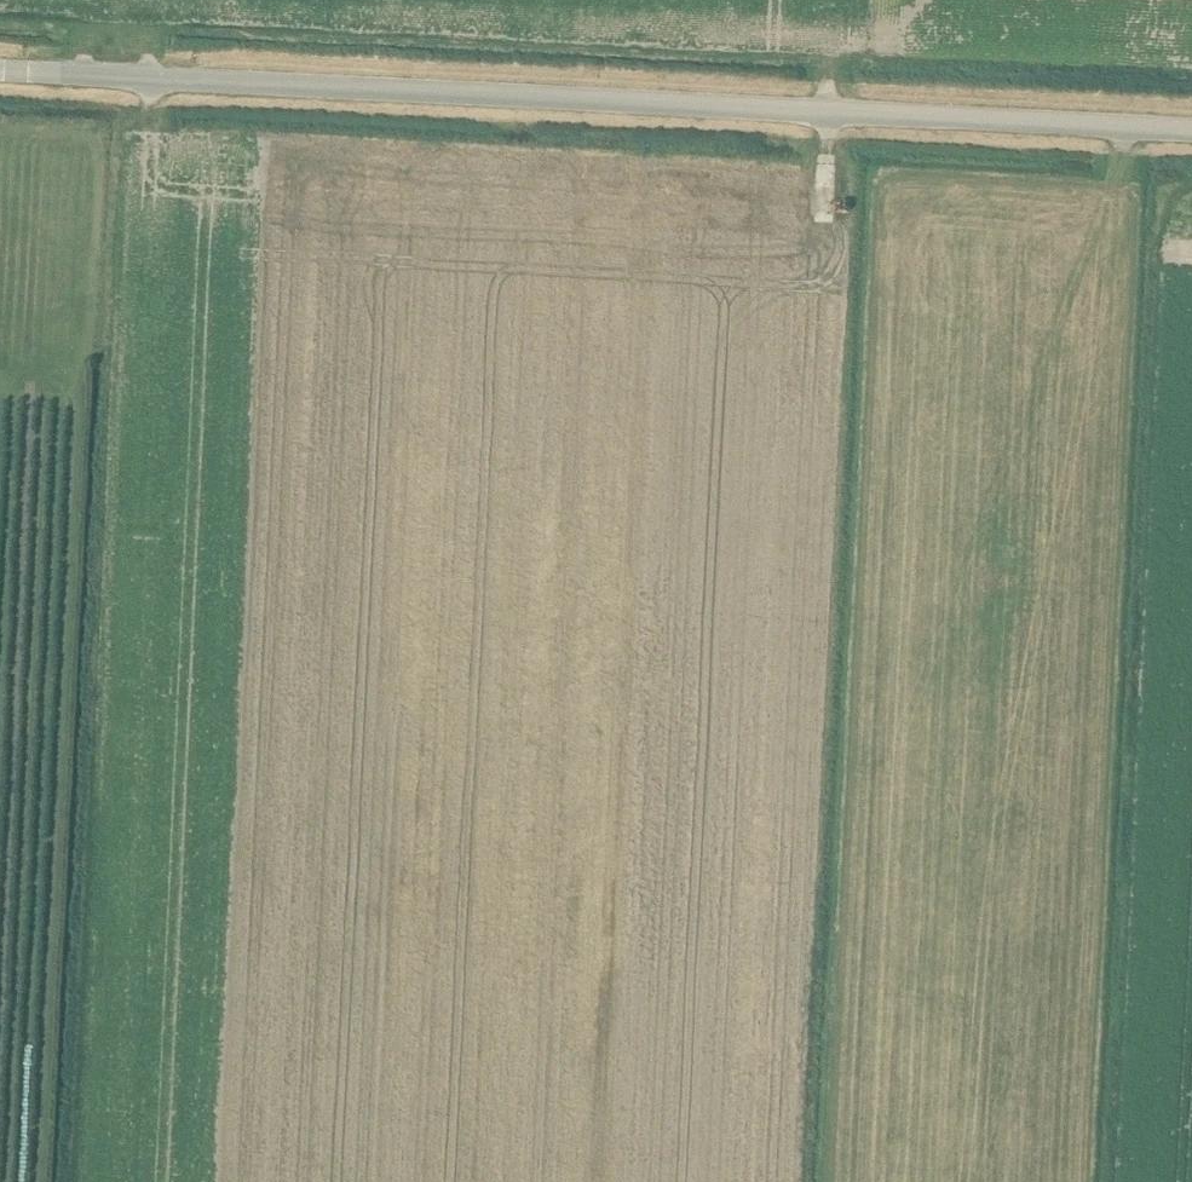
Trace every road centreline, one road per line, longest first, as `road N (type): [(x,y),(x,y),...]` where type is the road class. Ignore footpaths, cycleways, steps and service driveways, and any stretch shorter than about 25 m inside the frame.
road 1 (unclassified): [(1191,130),(0,71)]
road 2 (track): [(42,1181),(96,134),(0,129)]
road 3 (track): [(820,223),(829,48)]
road 4 (track): [(145,140),(150,14)]

